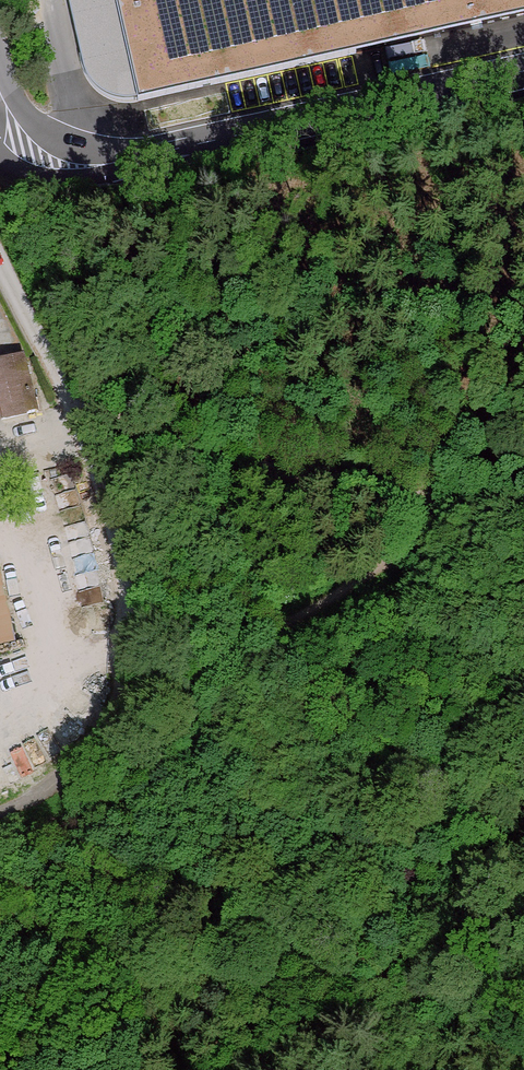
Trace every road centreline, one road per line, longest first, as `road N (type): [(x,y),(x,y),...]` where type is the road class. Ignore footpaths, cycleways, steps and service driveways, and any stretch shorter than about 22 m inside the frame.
road 1 (track): [(69,396),(156,442),(242,466),(523,512)]
road 2 (track): [(121,701),(136,702),(299,618),(463,505)]
road 3 (track): [(69,396),(120,565),(128,631),(121,701)]
road 4 (track): [(121,701),(85,763),(0,811)]
road 5 (track): [(0,265),(69,396)]

